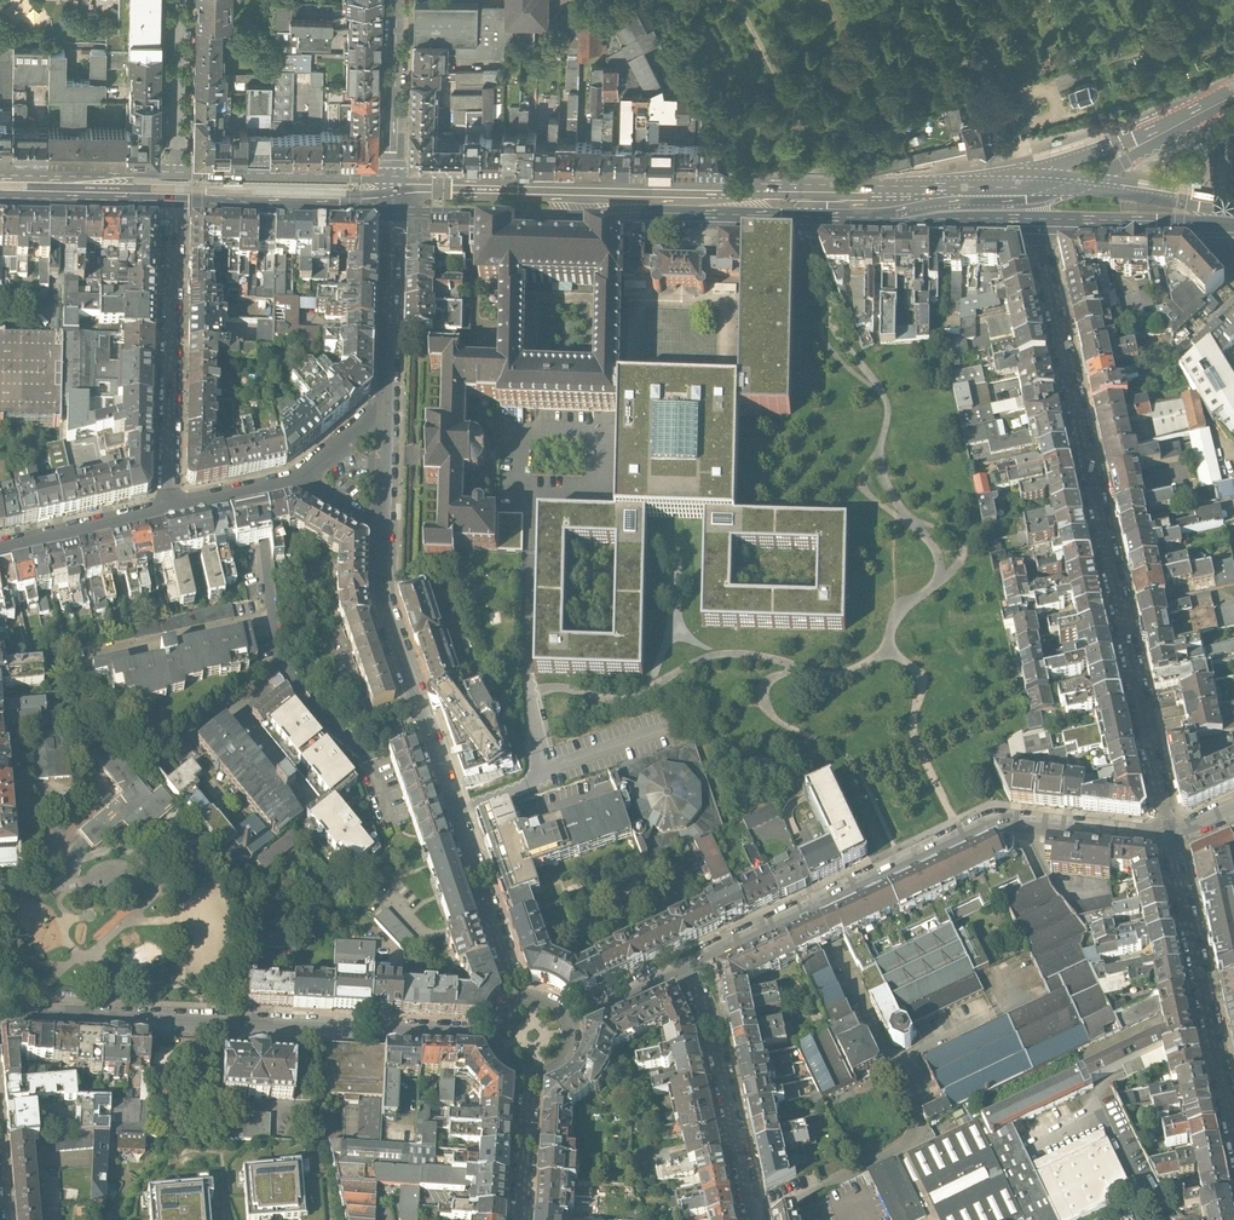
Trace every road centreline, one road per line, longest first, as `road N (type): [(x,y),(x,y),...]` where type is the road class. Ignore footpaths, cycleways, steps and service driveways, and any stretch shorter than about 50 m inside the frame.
road 1 (residential): [(1172,836),(1041,222)]
road 2 (primary): [(987,199),(827,204),(395,194)]
road 3 (residential): [(1172,836),(995,819),(686,964)]
road 4 (residential): [(521,1003),(384,598),(383,522)]
road 5 (residential): [(497,1033),(0,1013)]
road 6 (primary): [(107,181),(132,198),(355,203),(395,194)]
road 7 (residential): [(1233,1120),(1172,836)]
road 8 (residential): [(168,507),(174,234)]
road 9 (residential): [(755,1219),(713,1028),(686,964)]
road 10 (secondary): [(1222,103),(1036,168),(987,199)]
road 11 (residential): [(387,423),(395,194)]
road 12 (primary): [(395,194),(356,176),(178,171)]
road 13 (residential): [(395,194),(401,0)]
road 14 (primary): [(1041,222),(1231,226)]
road 15 (residential): [(168,507),(0,546)]
road 16 (residential): [(182,0),(178,171)]
road 17 (secondary): [(1076,189),(1222,103)]
road 18 (primary): [(1233,213),(1076,189)]
road 19 (residential): [(532,1073),(522,1219)]
road 20 (residential): [(686,964),(566,1021)]
road 21 (residential): [(293,479),(168,507)]

